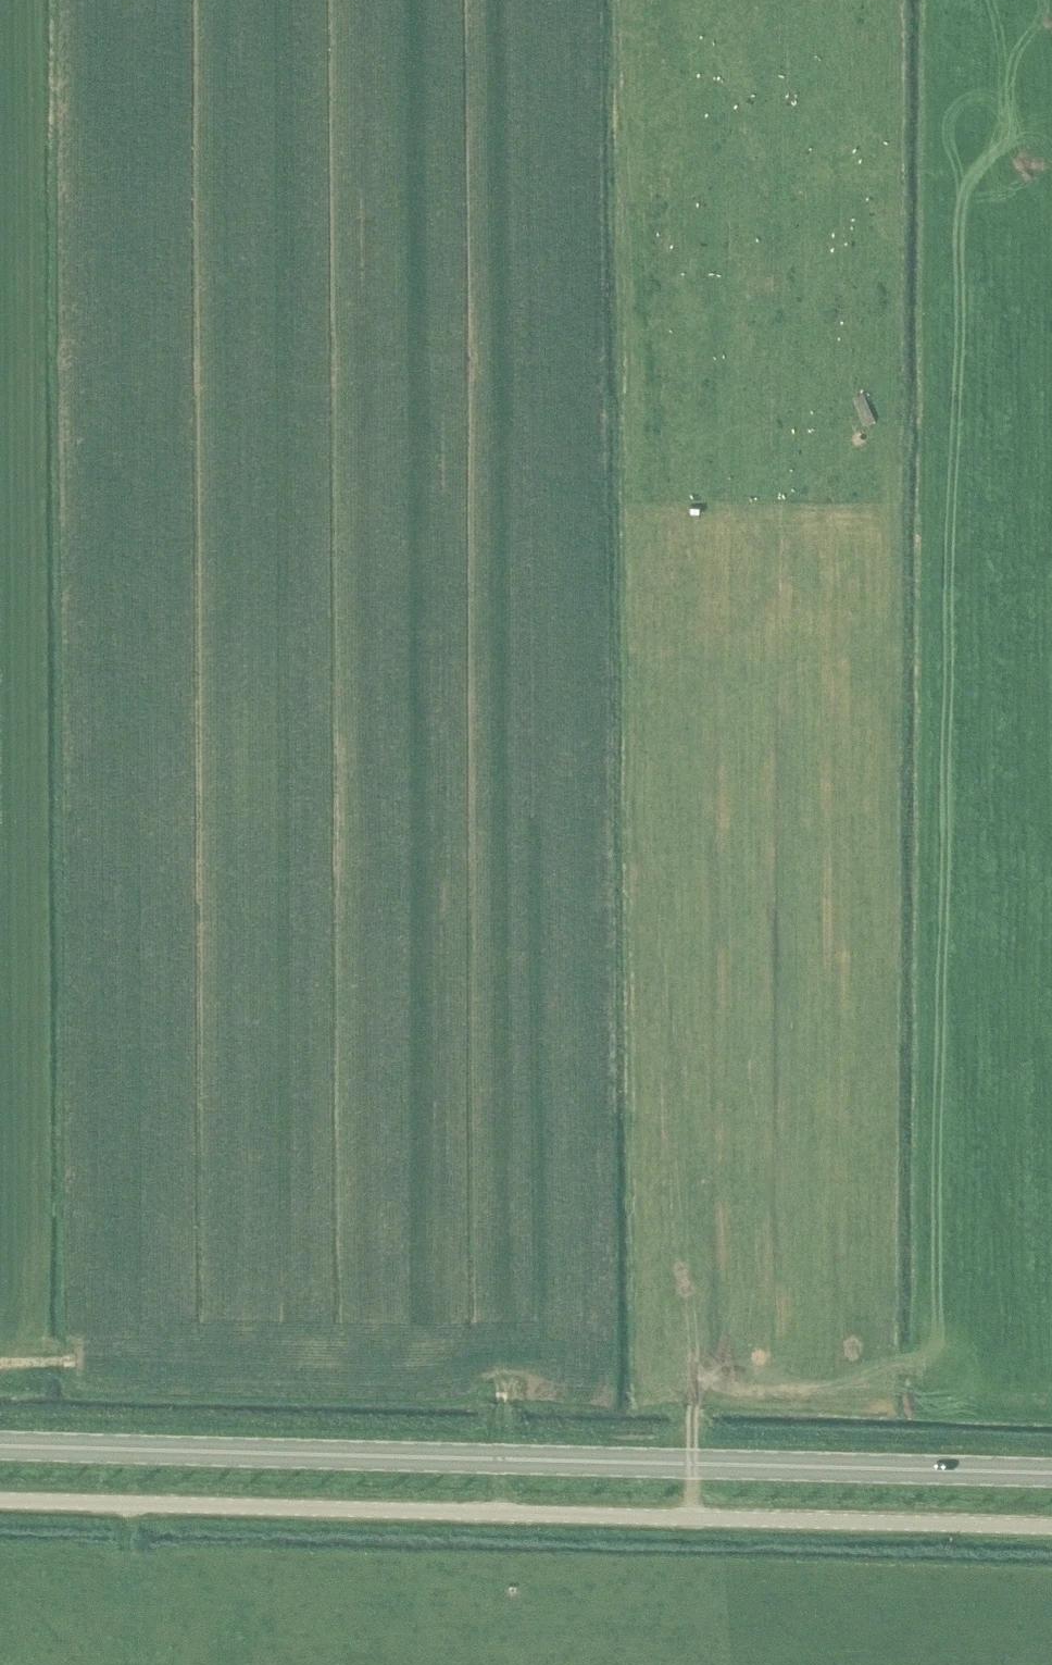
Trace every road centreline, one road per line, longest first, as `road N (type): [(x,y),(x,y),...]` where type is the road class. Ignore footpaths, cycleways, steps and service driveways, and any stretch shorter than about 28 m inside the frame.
road 1 (secondary): [(1051,1472),(0,1445)]
road 2 (unclassified): [(0,1500),(1051,1526)]

